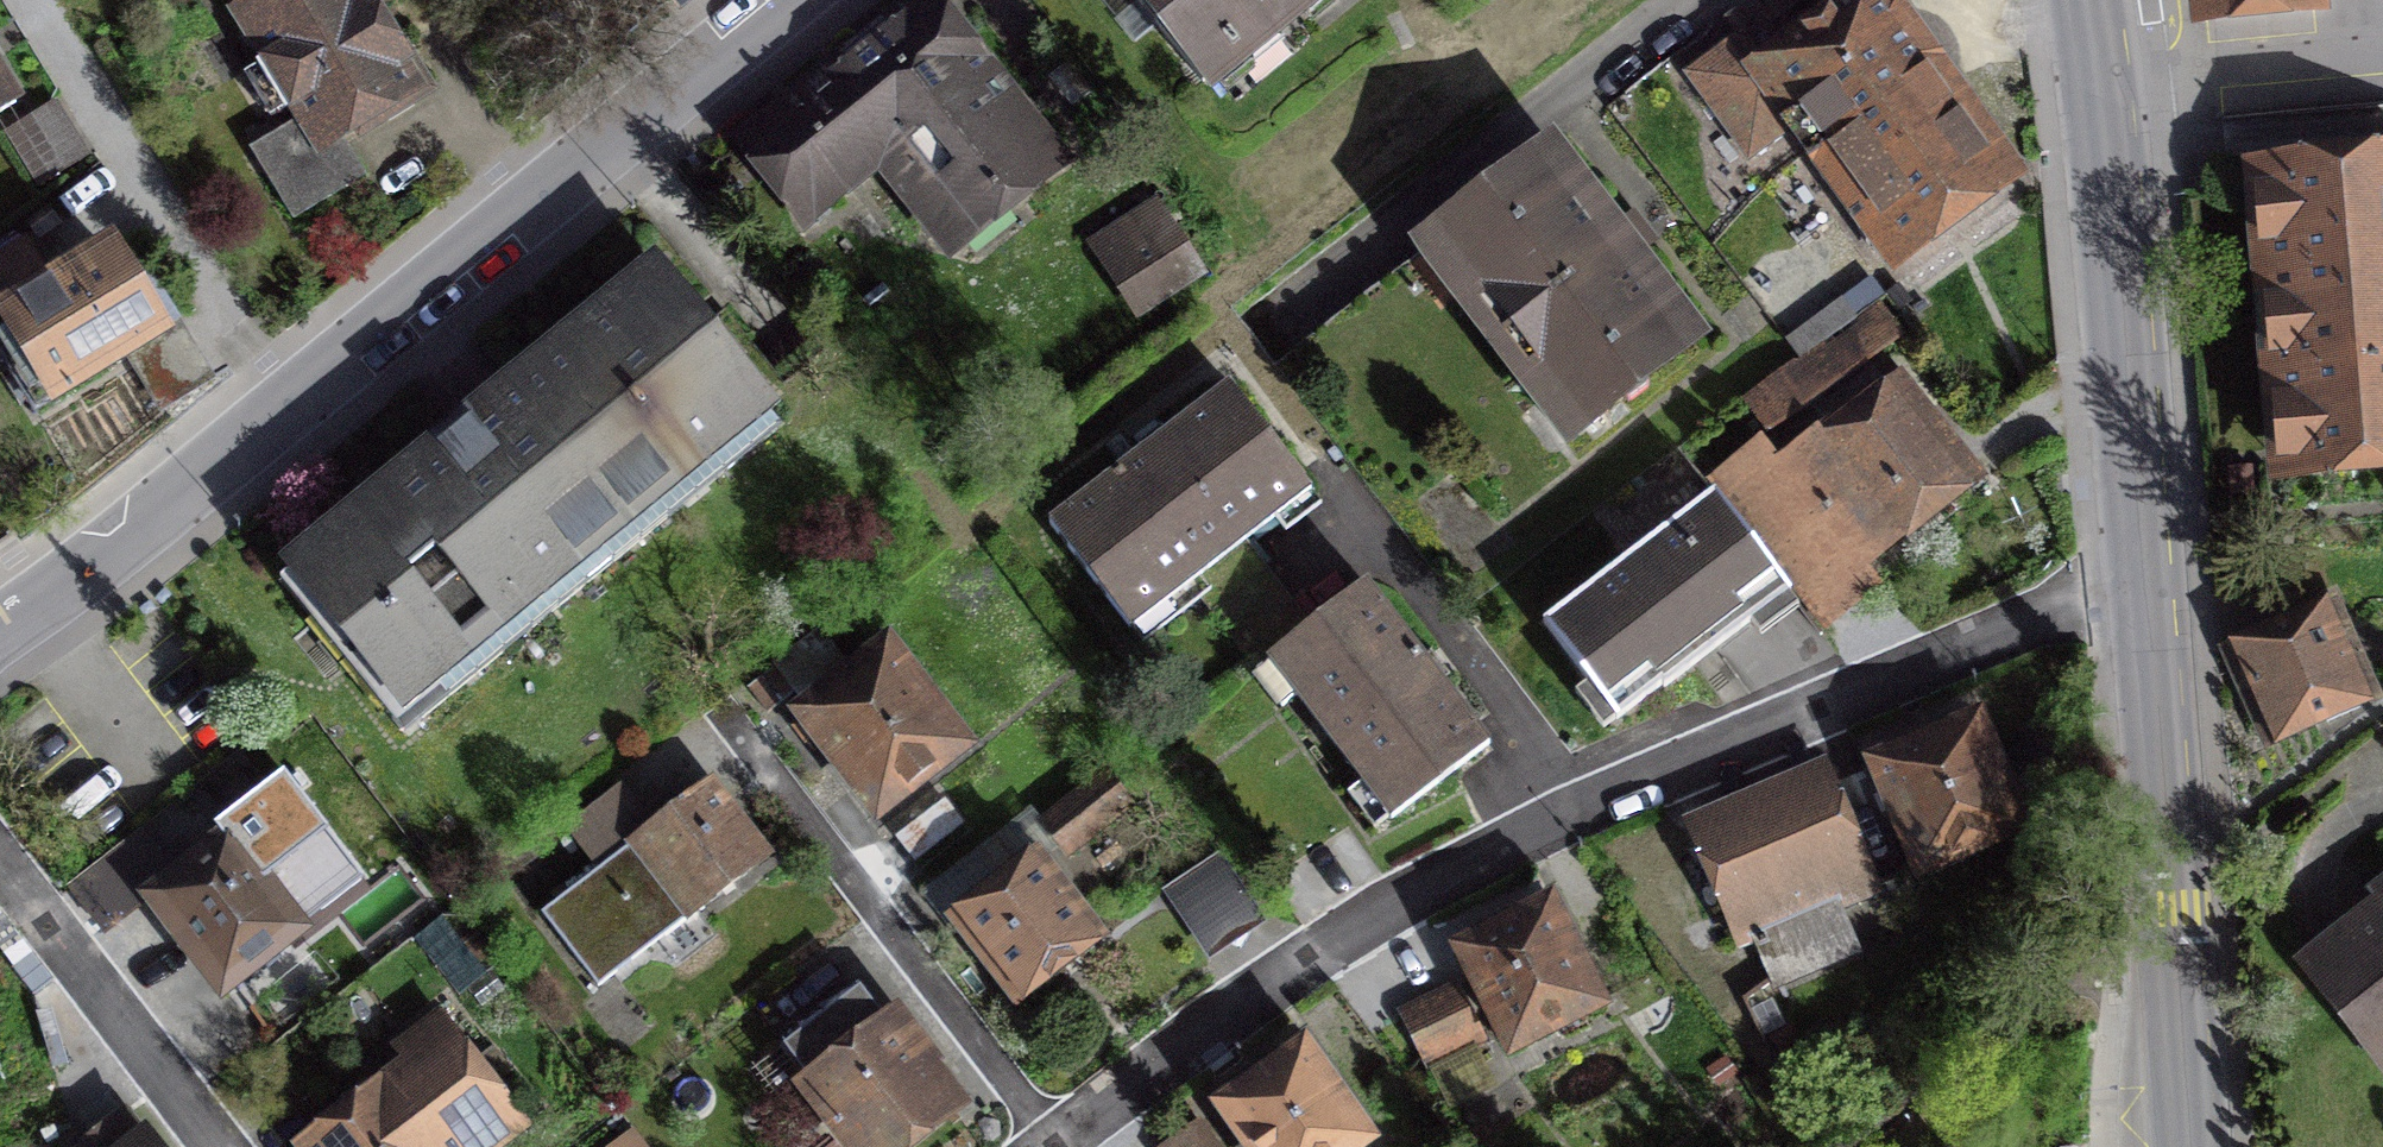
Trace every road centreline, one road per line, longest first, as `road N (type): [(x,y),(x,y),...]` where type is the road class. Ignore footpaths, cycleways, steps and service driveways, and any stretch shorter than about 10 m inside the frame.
road 1 (residential): [(1051,1146),(1306,960),(1500,843),(1581,802),(2073,603),(2148,580)]
road 2 (residential): [(292,398),(789,0)]
road 3 (tertiary): [(2093,0),(2148,580)]
road 4 (tertiary): [(2148,580),(2191,1146)]
road 5 (residential): [(26,0),(209,305),(292,398)]
road 6 (residential): [(0,630),(292,398)]
road 7 (residential): [(0,854),(223,1146)]

